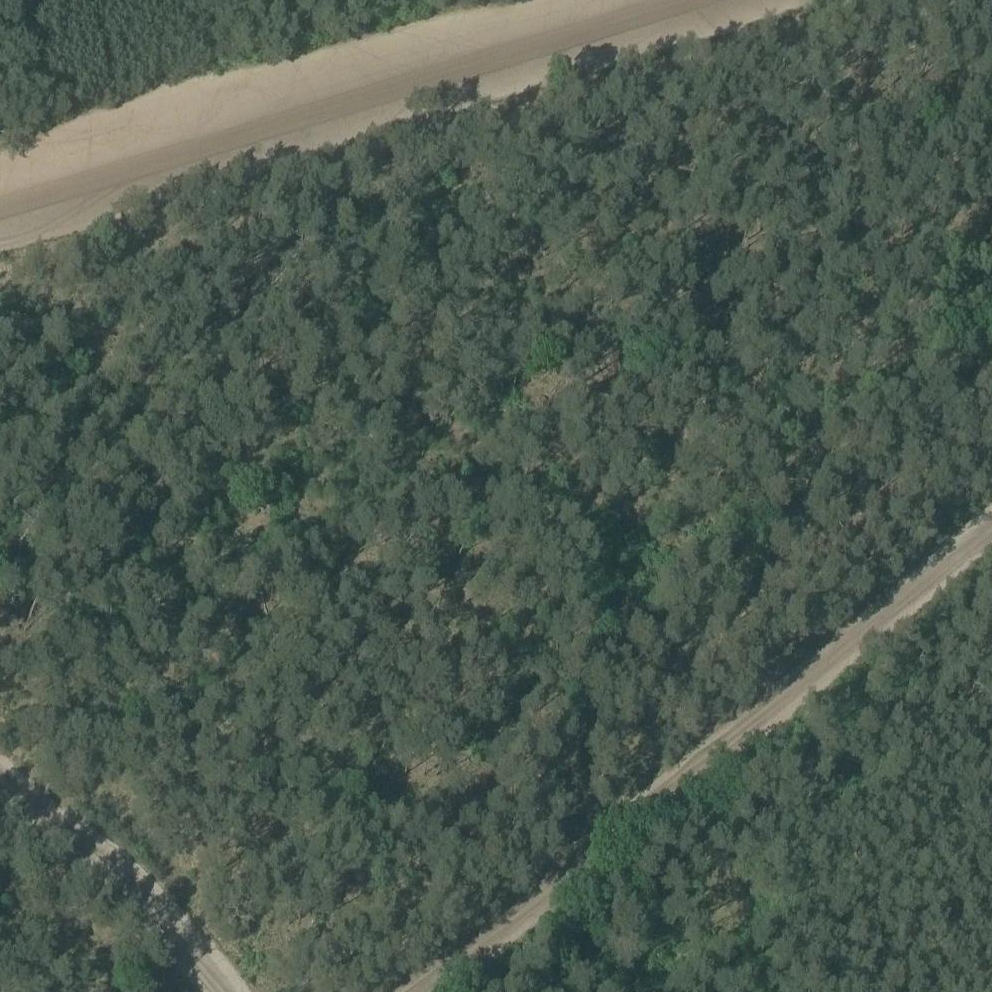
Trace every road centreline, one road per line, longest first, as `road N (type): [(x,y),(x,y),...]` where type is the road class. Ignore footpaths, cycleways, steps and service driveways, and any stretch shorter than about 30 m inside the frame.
road 1 (track): [(424,991),(991,521)]
road 2 (track): [(0,193),(638,0)]
road 3 (track): [(0,773),(137,891),(220,991)]

